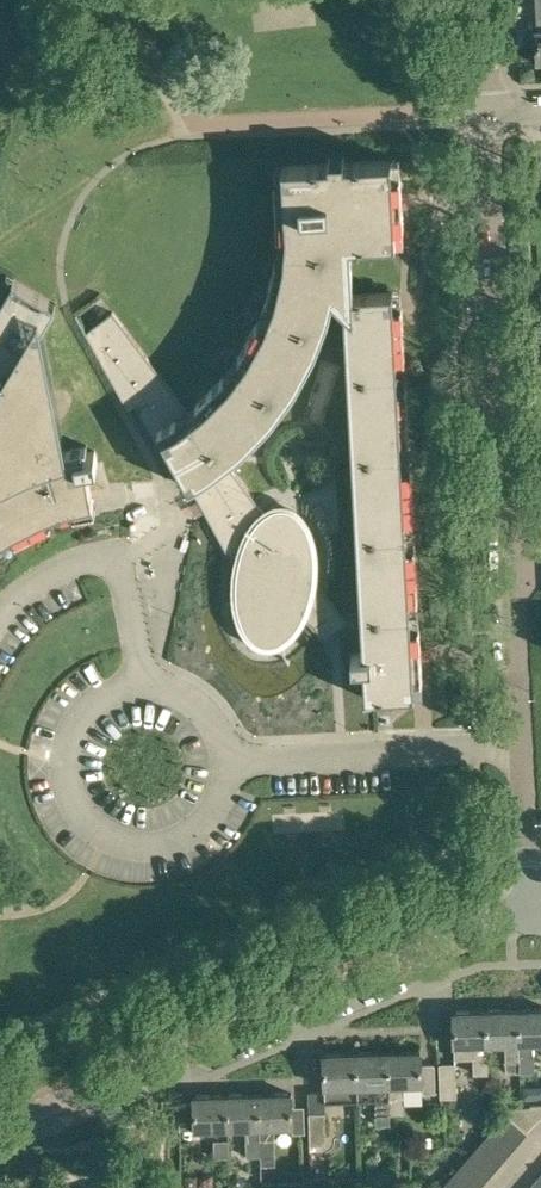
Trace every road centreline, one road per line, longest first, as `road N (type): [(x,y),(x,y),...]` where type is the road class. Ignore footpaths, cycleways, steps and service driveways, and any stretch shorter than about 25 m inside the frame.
road 1 (residential): [(0,1126),(530,915)]
road 2 (residential): [(513,567),(491,113)]
road 3 (residential): [(143,684),(104,695),(69,737),(66,786),(91,826),(137,846),(187,834),(212,810),(226,761)]
road 4 (residential): [(226,761),(522,746)]
road 5 (residential): [(0,619),(18,596),(56,571),(119,554),(143,684)]
road 6 (residential): [(522,746),(513,567)]
road 7 (residential): [(530,915),(522,746)]
road 8 (residential): [(226,761),(207,714),(188,697),(143,684)]

